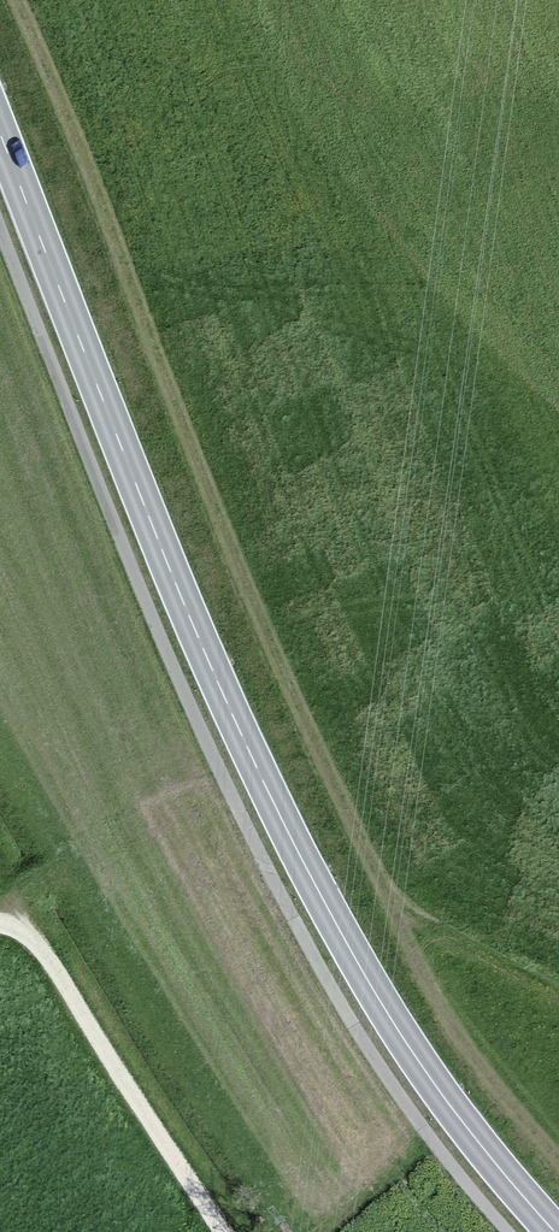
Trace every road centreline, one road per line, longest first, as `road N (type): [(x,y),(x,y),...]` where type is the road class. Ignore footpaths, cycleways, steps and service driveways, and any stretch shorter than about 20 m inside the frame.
road 1 (secondary): [(0,133),(151,522),(304,866),(427,1074),(555,1231)]
road 2 (track): [(558,1001),(397,921),(269,642),(11,0)]
road 3 (track): [(0,925),(32,940),(215,1231)]

